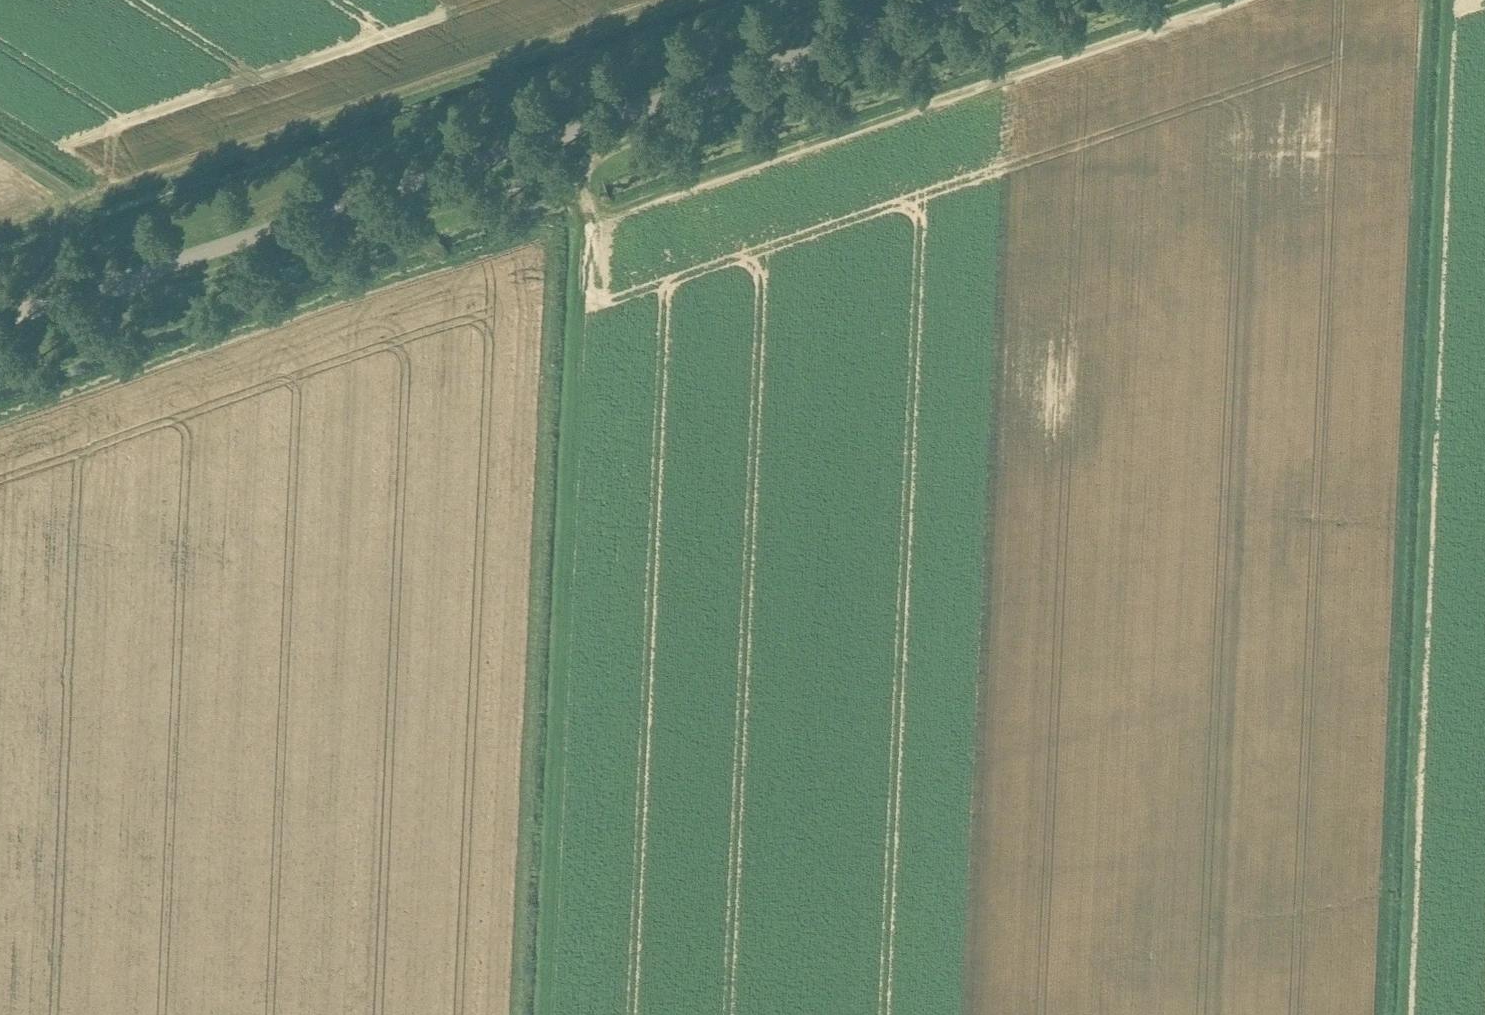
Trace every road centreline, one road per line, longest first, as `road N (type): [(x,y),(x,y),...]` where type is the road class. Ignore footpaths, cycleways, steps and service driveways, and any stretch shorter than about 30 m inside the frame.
road 1 (track): [(542,1014),(584,166),(713,80)]
road 2 (tertiary): [(0,321),(951,0)]
road 3 (track): [(584,166),(191,277),(103,286)]

